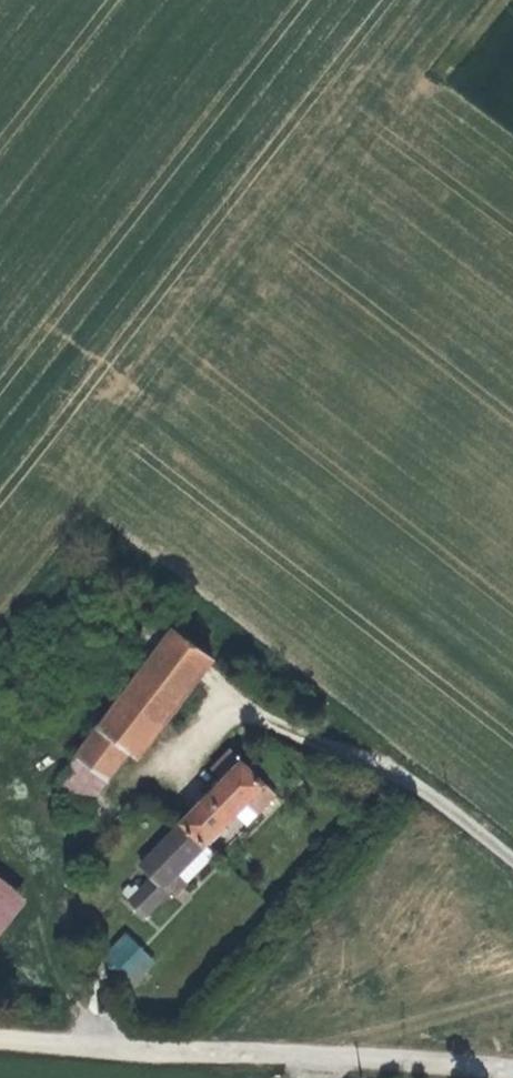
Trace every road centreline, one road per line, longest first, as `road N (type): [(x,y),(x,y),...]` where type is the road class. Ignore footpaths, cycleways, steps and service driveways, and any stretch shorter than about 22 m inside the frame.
road 1 (unclassified): [(89,1048),(52,966),(41,892),(111,803),(228,718),(260,716),(423,777)]
road 2 (residential): [(512,1065),(89,1048)]

